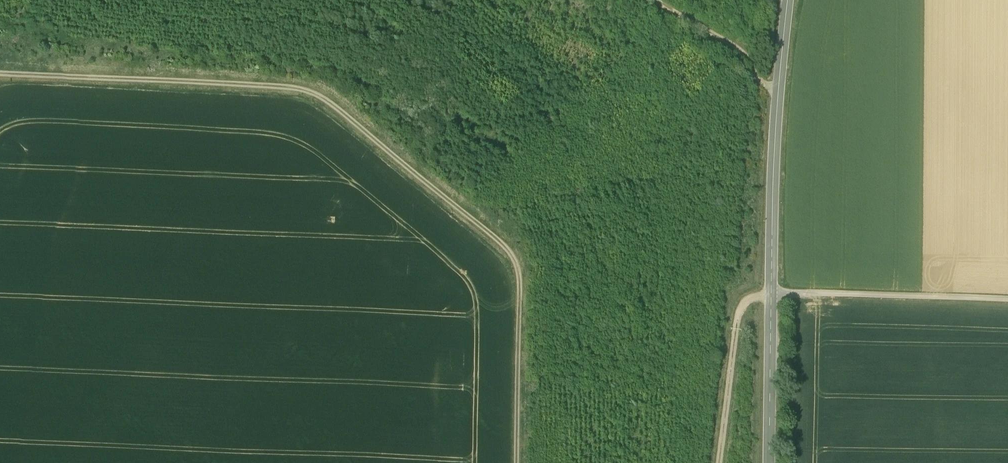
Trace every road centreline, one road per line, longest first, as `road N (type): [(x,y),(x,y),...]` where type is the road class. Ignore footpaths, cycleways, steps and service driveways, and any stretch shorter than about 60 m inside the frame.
road 1 (track): [(0,87),(288,107),(327,120),(515,281),(518,462)]
road 2 (track): [(1007,302),(817,294),(750,300),(736,329),(720,462)]
road 3 (track): [(778,86),(763,86),(732,48),(637,0)]

